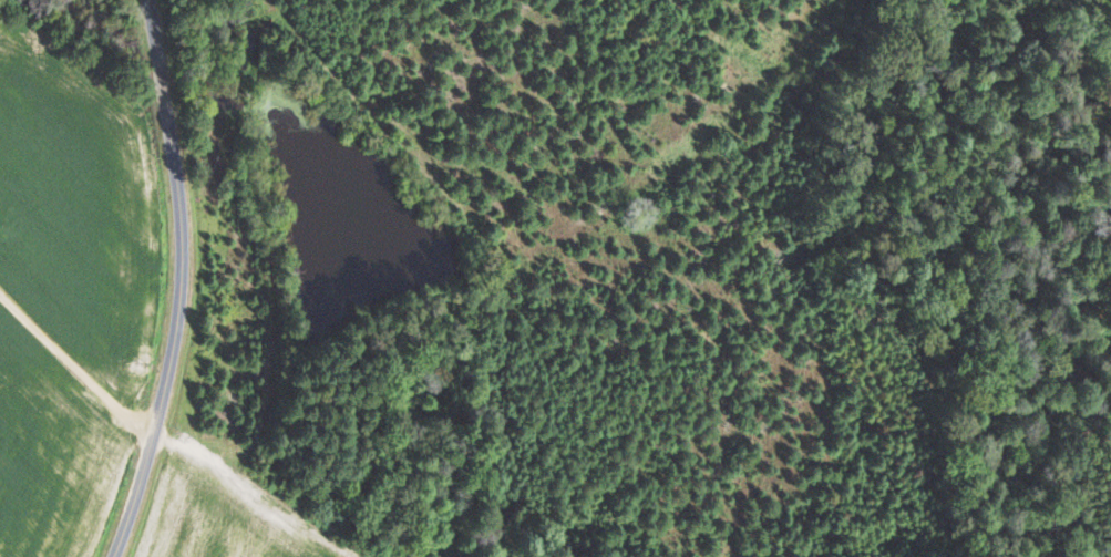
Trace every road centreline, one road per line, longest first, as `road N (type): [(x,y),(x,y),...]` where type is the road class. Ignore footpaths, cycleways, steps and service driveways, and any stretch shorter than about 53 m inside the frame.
road 1 (residential): [(114,556),(164,389),(181,246),(145,0)]

